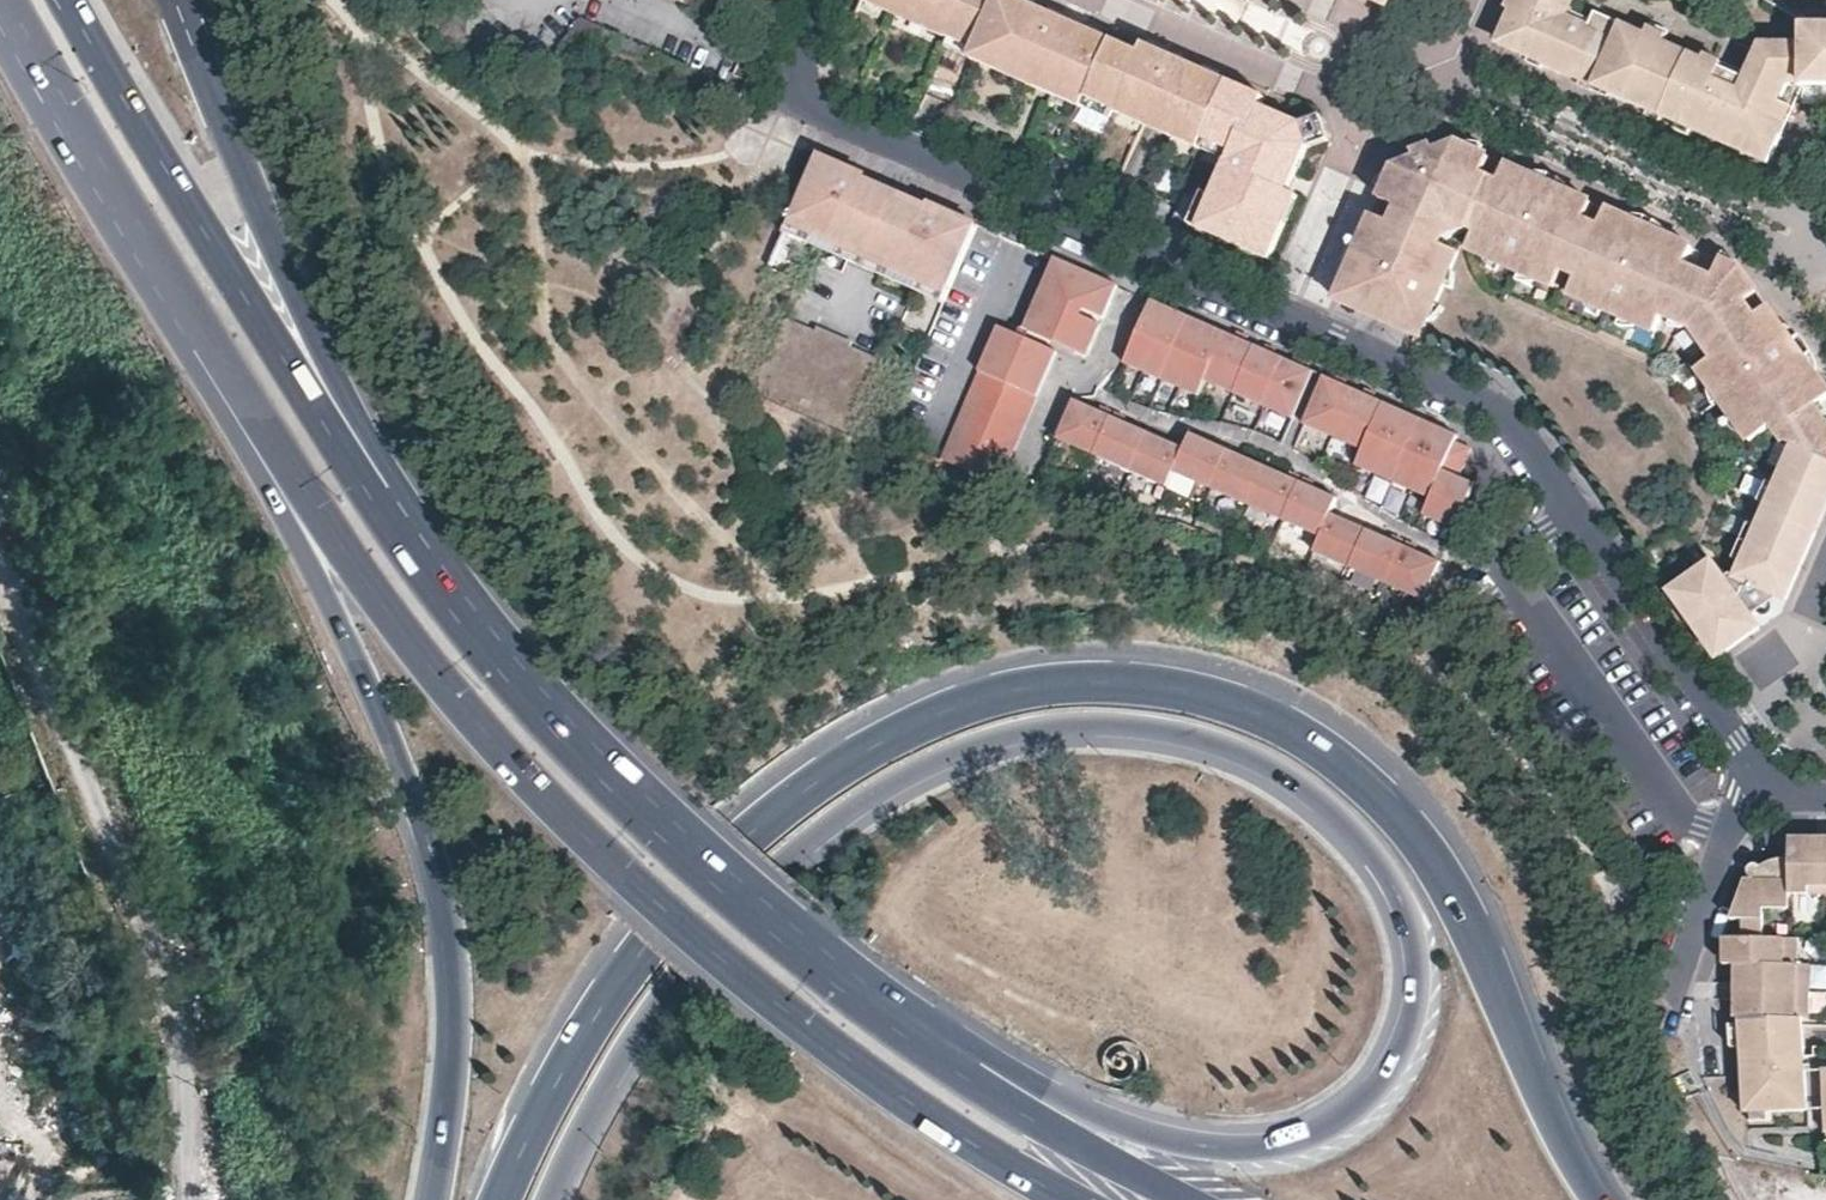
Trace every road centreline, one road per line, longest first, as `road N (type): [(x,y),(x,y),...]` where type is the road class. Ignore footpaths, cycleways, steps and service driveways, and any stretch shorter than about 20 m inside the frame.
road 1 (trunk): [(557,1199),(605,1101),(726,929),(888,791),(977,749),(1068,728),(1163,734),(1251,759),(1323,805),(1383,867),(1416,951),(1410,1026),(1389,1076),(1335,1126),(1266,1150),(1217,1152),(1106,1124),(920,1040)]
road 2 (trunk): [(1601,1199),(1581,1172),(1475,922),(1422,838),(1342,759),(1265,714),(1172,688),(1066,688),(968,712),(858,767),(773,834),(647,960),(555,1099),(507,1199)]
road 3 (residential): [(833,0),(792,94),(1141,261),(1478,408),(1763,783)]
road 4 (primary): [(271,444),(452,697),(605,866),(794,1030),(1065,1199)]
road 5 (trunk): [(271,444),(400,764),(446,904),(455,1030),(437,1199)]
road 6 (primary): [(920,1040),(654,821),(484,626),(386,482)]
road 7 (residential): [(190,1199),(186,1054),(139,891),(0,559)]
road 8 (primary): [(386,482),(303,395),(68,0)]
road 9 (primary): [(386,482),(174,0)]
road 10 (primary): [(15,0),(271,444)]
road 11 (primary): [(1189,1199),(1043,1127),(920,1040)]
road 12 (residential): [(1669,1010),(1728,834),(1742,802),(1763,783)]

